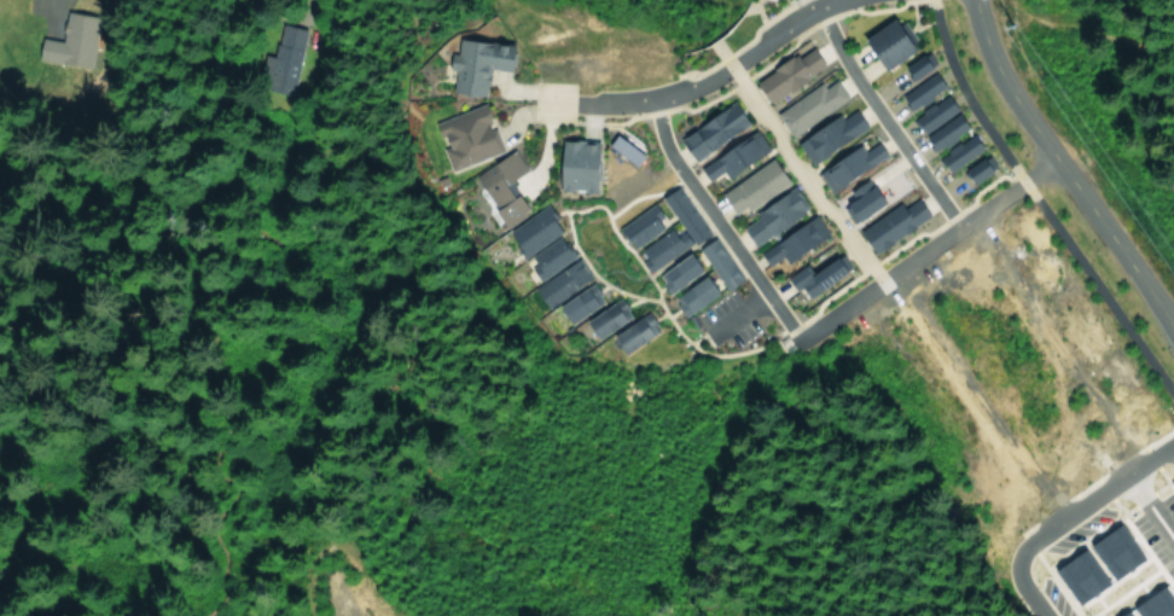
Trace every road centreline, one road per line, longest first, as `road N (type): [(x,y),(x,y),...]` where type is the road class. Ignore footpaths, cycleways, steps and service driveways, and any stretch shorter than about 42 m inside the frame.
road 1 (tertiary): [(970,0),(1002,87),(1173,338)]
road 2 (residential): [(1052,157),(789,347)]
road 3 (residential): [(826,0),(681,91),(614,104),(550,101)]
road 4 (residential): [(652,98),(673,164),(797,339)]
road 5 (residential): [(815,5),(841,62),(955,226)]

